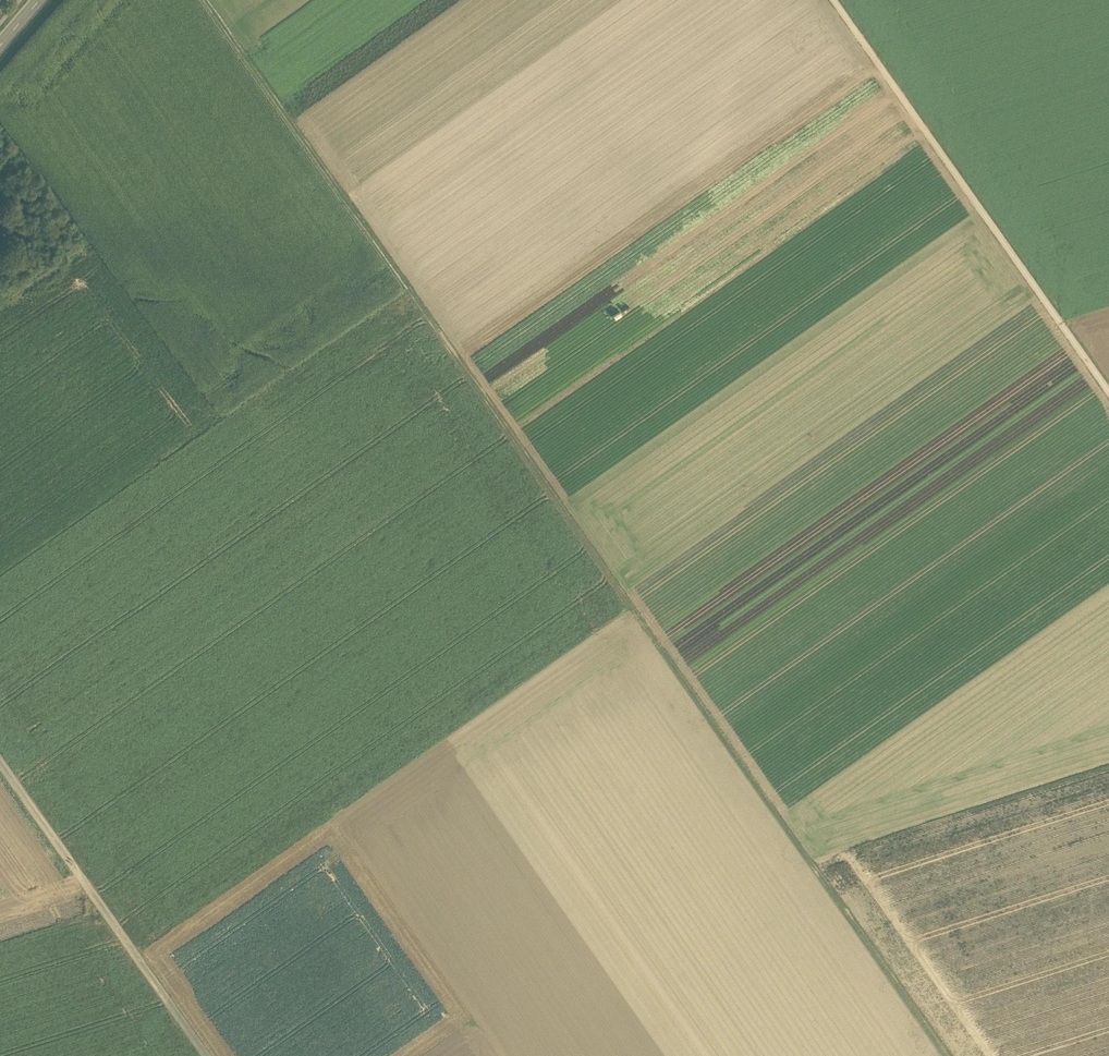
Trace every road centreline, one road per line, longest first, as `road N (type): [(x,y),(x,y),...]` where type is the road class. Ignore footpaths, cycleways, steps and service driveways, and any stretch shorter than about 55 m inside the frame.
road 1 (track): [(204,0),(947,1055)]
road 2 (track): [(1108,391),(835,0)]
road 3 (track): [(0,762),(207,1055)]

